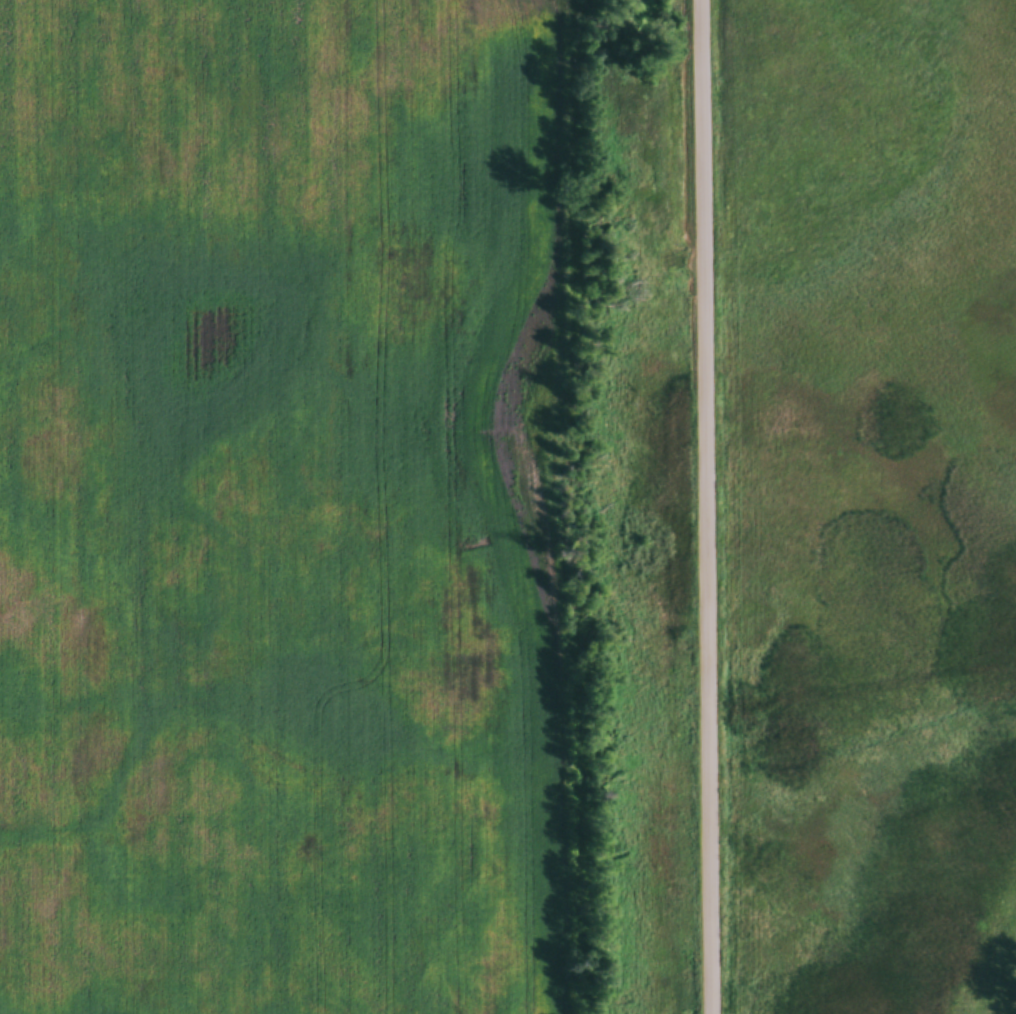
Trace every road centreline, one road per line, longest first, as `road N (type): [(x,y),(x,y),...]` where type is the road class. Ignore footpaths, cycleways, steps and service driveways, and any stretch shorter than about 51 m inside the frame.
road 1 (residential): [(711,1013),(701,0)]

